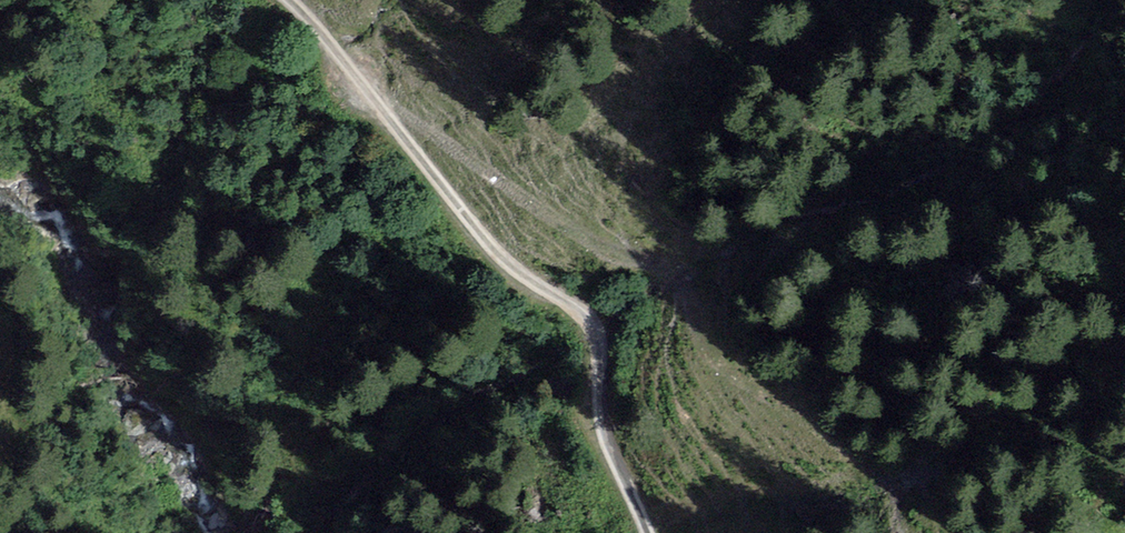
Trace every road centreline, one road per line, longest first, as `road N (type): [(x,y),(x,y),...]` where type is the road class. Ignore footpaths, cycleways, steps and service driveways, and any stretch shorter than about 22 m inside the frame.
road 1 (track): [(378,102),(609,251),(679,270),(721,361),(871,466),(911,532)]
road 2 (unclassified): [(289,0),(495,252),(595,328),(603,431),(648,532)]

